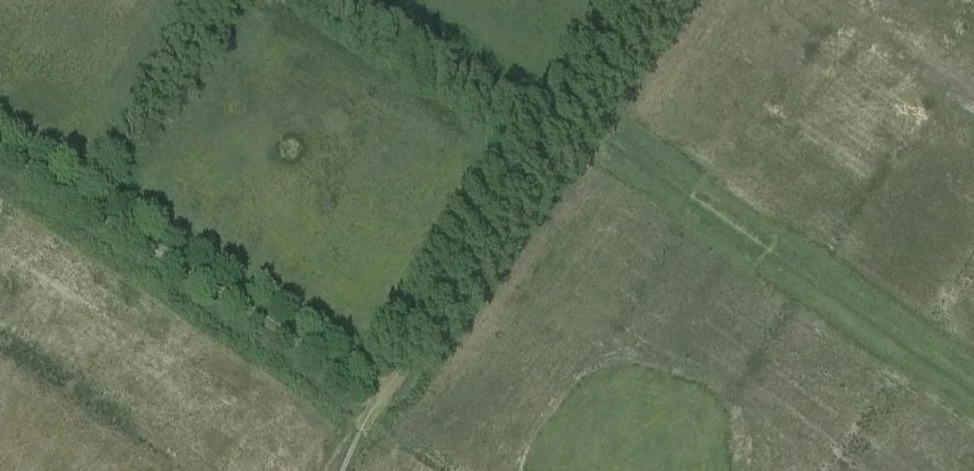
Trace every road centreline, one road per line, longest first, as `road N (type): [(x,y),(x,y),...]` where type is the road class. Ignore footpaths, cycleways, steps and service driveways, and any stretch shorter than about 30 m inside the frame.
road 1 (track): [(0,148),(382,395)]
road 2 (track): [(382,395),(581,114)]
road 3 (track): [(581,114),(662,0)]

